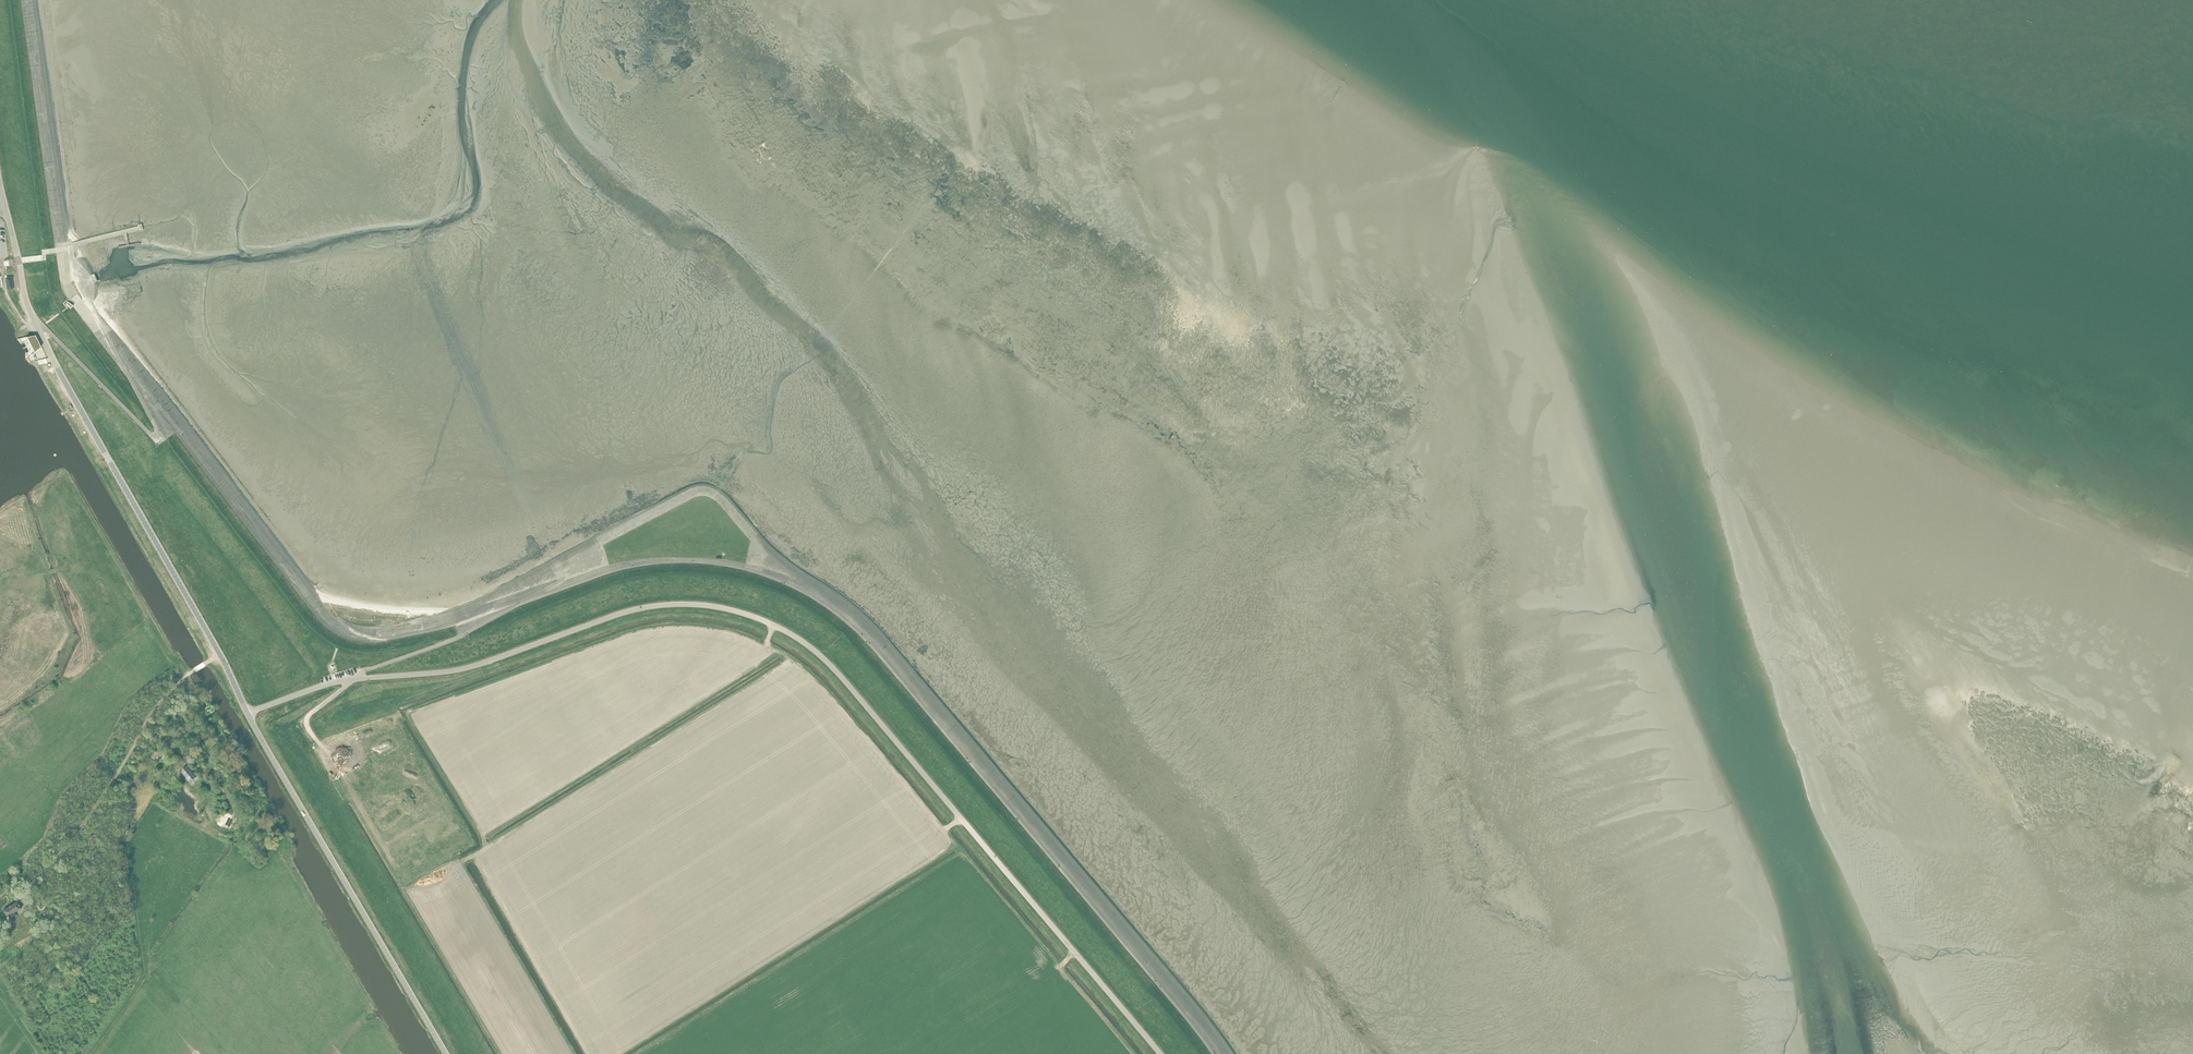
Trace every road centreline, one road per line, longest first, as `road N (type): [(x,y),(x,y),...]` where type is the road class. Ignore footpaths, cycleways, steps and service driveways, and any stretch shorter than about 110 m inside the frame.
road 1 (unclassified): [(1161,1053),(833,668),(797,638),(746,614),(697,605),(635,609),(476,665),(336,680),(248,713)]
road 2 (unclassified): [(248,713),(39,328),(6,211)]
road 3 (unclassified): [(446,1053),(248,713)]
road 4 (track): [(219,654),(154,704),(124,762)]

